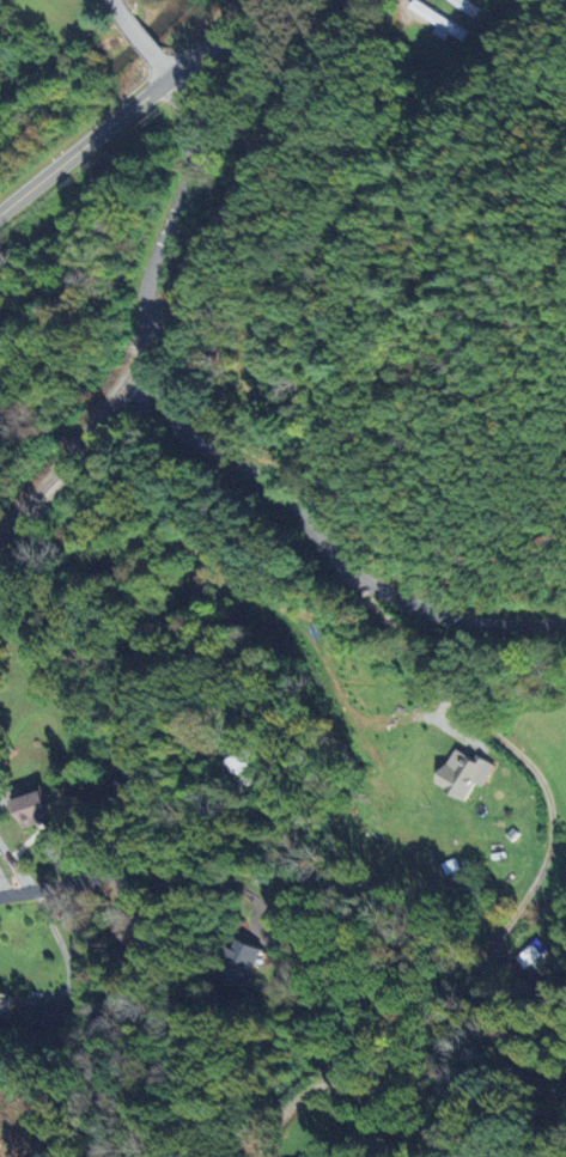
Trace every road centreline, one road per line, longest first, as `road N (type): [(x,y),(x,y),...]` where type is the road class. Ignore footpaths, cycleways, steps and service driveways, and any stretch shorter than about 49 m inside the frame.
road 1 (residential): [(166,79),(187,123),(188,182),(145,299),(146,355),(178,425),(267,483),(375,587),(477,625),(565,624)]
road 2 (residential): [(286,833),(369,911),(410,942),(438,946),(488,943),(549,852),(540,781),(425,664),(375,587)]
road 3 (residential): [(148,370),(142,398),(152,462),(213,574),(199,625),(150,677),(134,743),(141,799),(134,848),(103,873),(56,889),(0,894)]
road 4 (tertiary): [(0,213),(254,0)]

